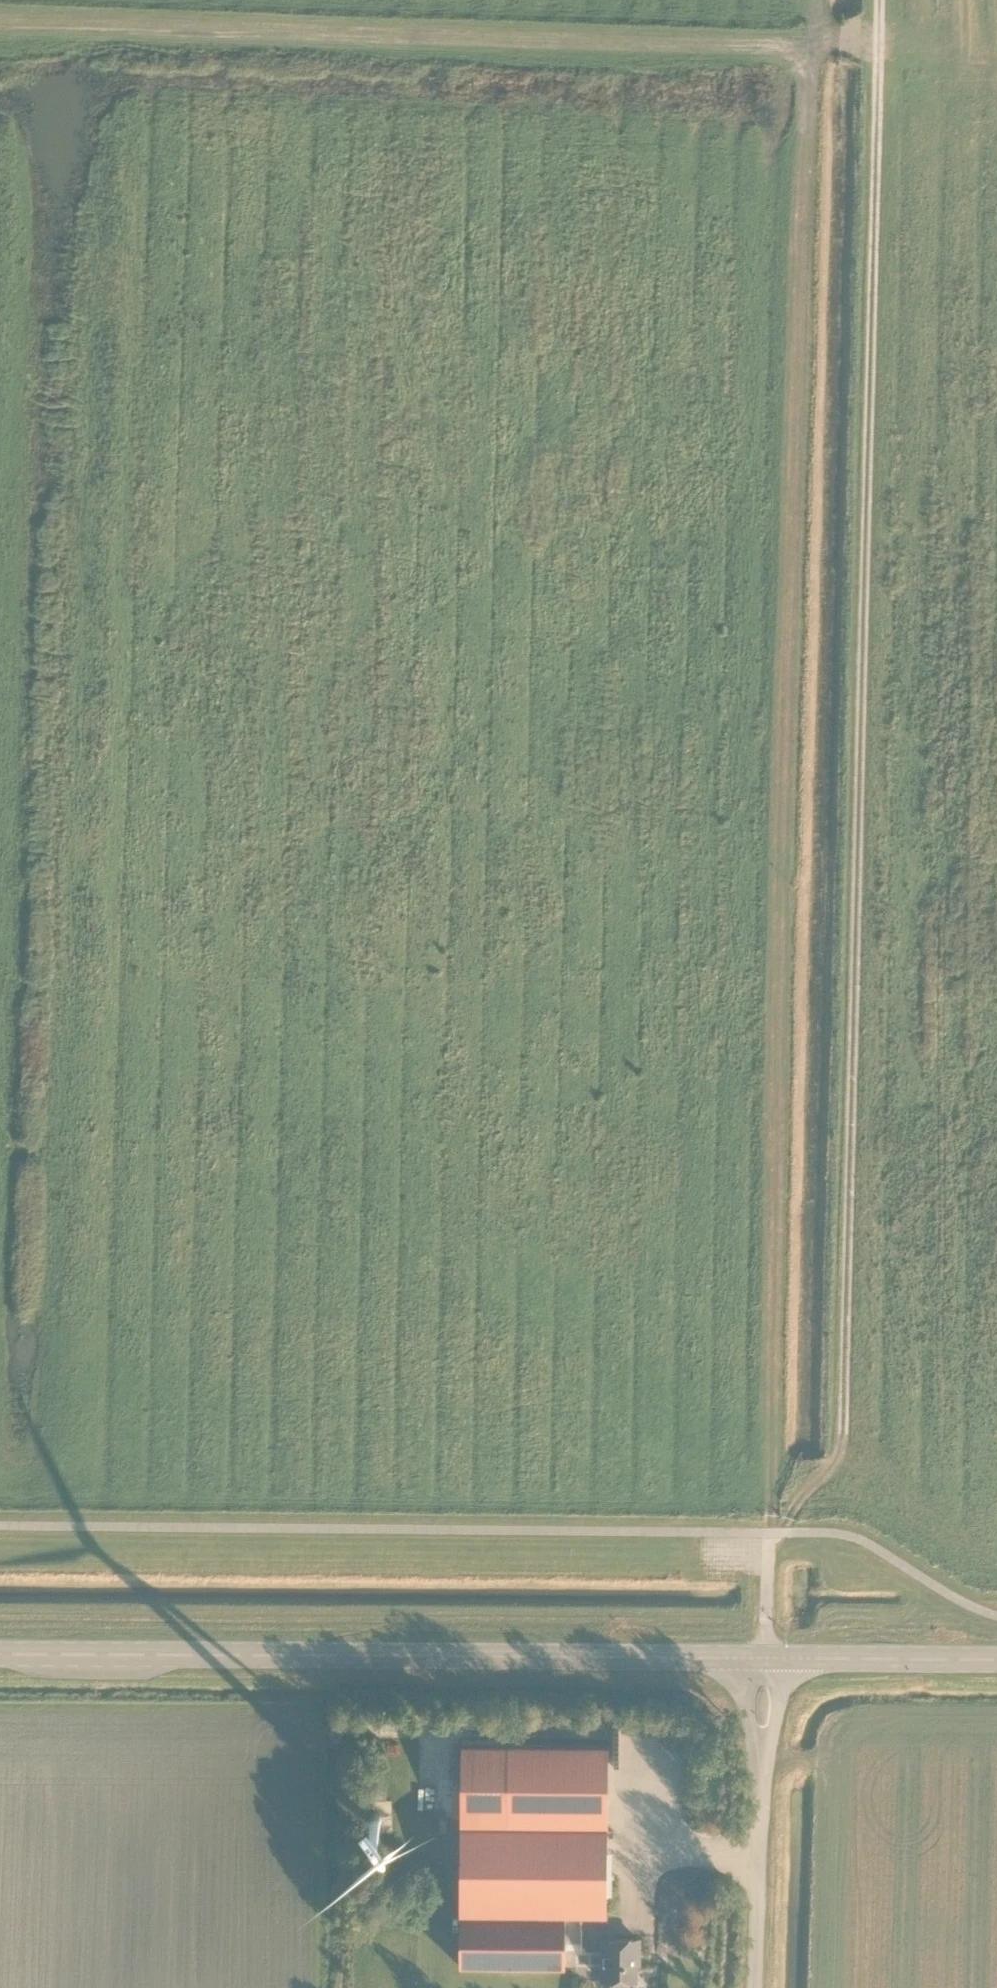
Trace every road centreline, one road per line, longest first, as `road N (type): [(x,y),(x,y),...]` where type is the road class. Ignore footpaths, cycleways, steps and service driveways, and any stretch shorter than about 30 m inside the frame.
road 1 (secondary): [(0,1651),(765,1655)]
road 2 (unclassified): [(755,1987),(765,1655)]
road 3 (secondary): [(996,1657),(765,1655)]

